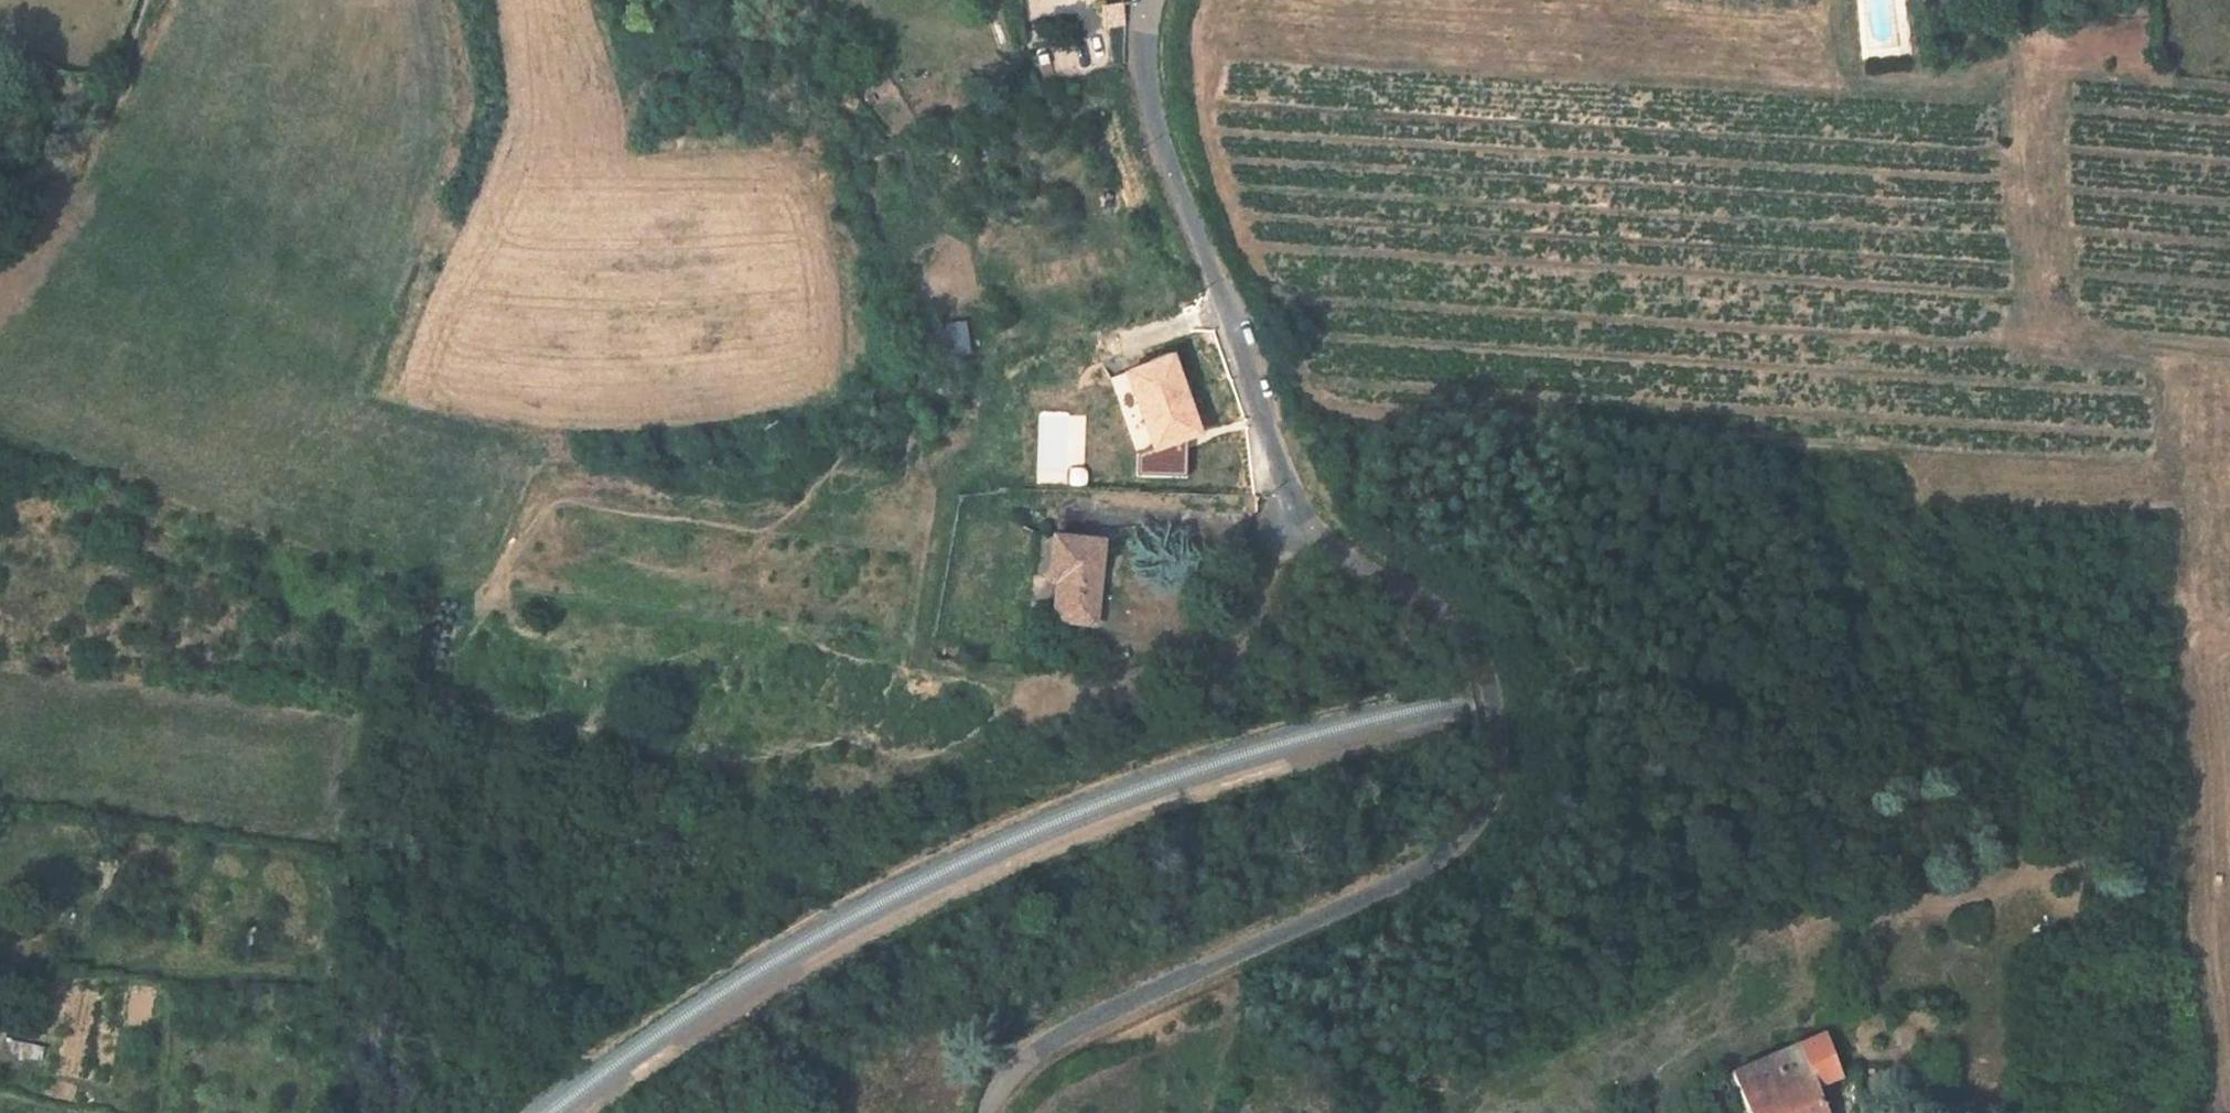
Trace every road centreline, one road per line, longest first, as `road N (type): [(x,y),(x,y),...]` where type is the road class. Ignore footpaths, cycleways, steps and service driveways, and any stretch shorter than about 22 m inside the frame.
road 1 (unclassified): [(987,1112),(1038,1059),(1113,1012),(1364,902),(1455,850),(1498,798),(1474,655),(1344,521),(1255,386),(1150,106),(1146,41),(1155,0)]

